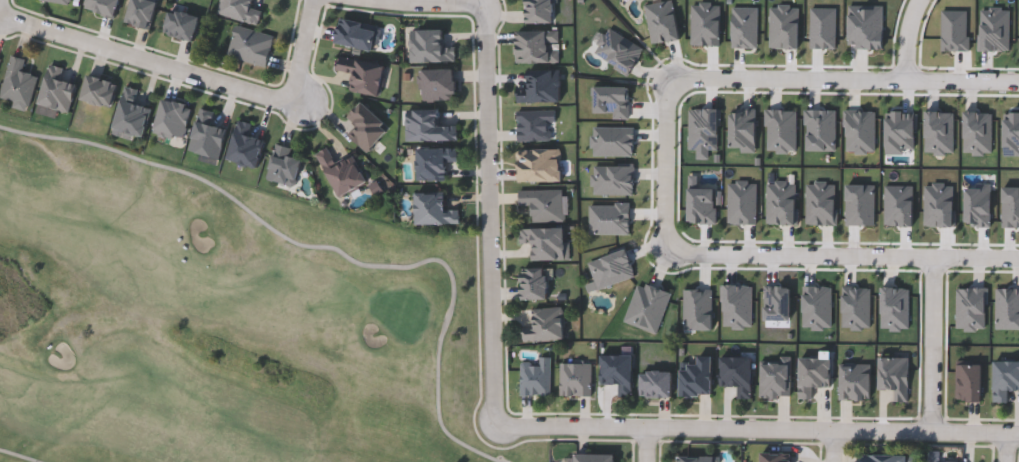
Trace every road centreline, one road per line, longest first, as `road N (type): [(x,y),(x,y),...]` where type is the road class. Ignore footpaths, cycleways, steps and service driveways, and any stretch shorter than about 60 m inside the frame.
road 1 (residential): [(1018,77),(680,78),(672,92),(669,223),(687,246),(711,252),(1018,254)]
road 2 (residential): [(500,425),(1018,432)]
road 3 (residential): [(477,4),(500,425)]
road 4 (residential): [(284,100),(0,14)]
road 5 (residential): [(936,253),(932,432)]

